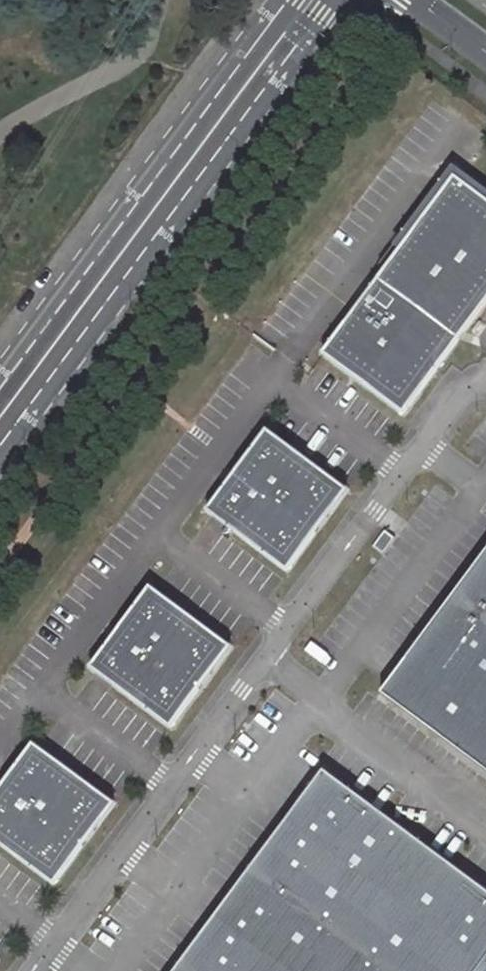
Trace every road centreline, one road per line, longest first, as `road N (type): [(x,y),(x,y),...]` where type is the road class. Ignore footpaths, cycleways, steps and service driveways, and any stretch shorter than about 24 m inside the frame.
road 1 (secondary): [(0,413),(306,0)]

